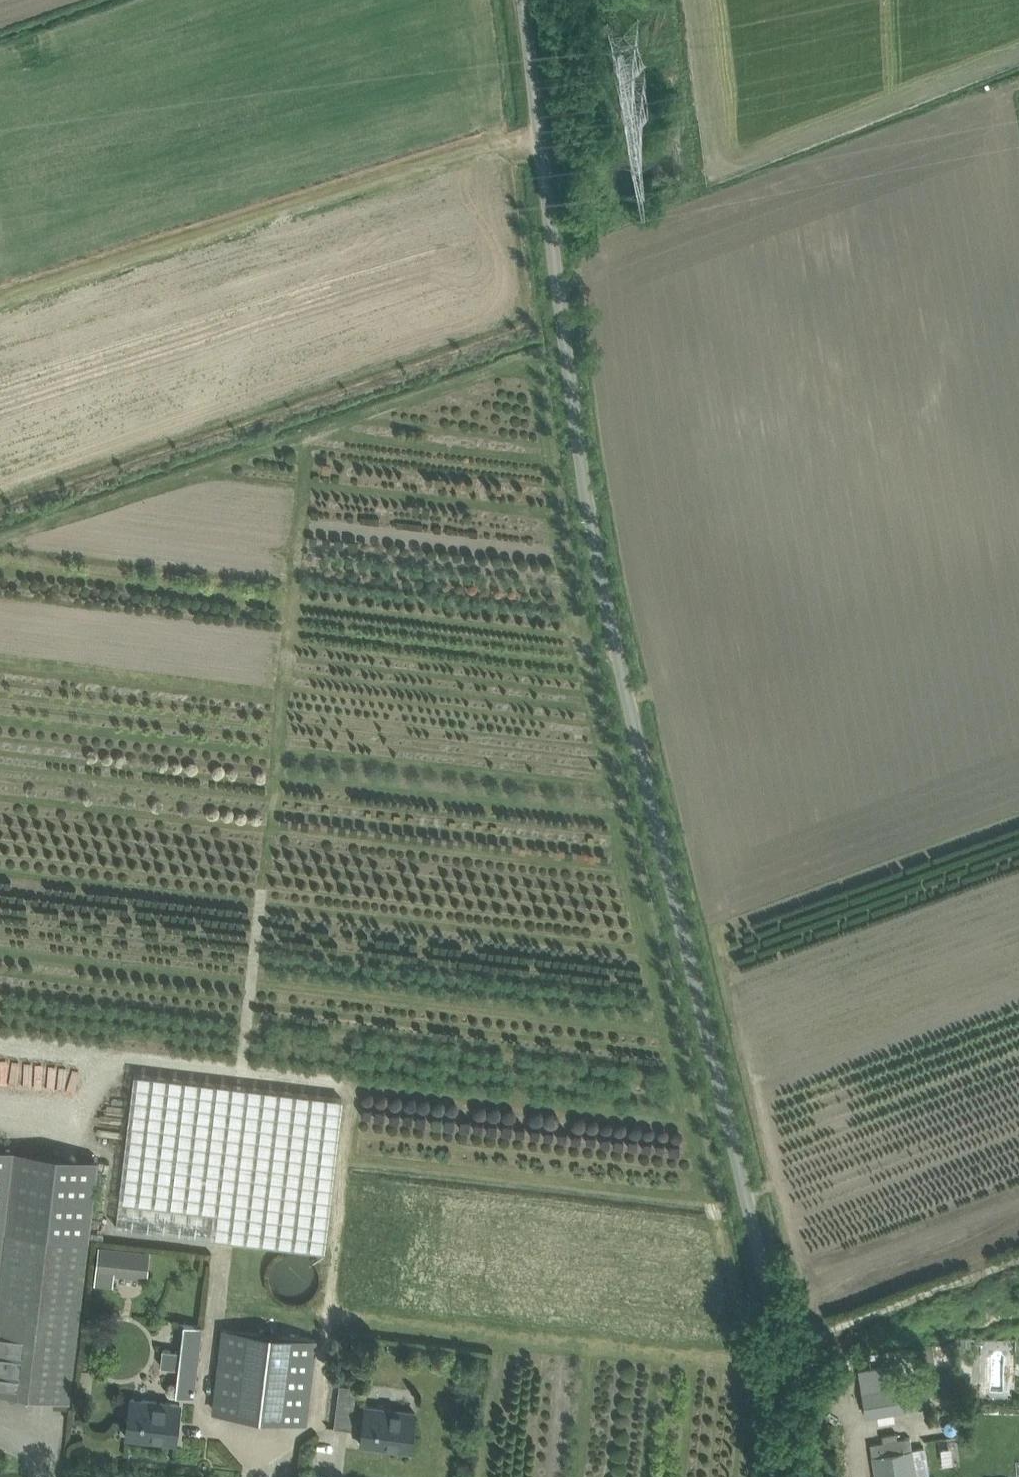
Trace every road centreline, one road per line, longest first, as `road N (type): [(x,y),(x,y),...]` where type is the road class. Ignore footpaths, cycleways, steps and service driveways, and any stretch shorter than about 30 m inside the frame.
road 1 (unclassified): [(802,1476),(605,533),(521,0)]

